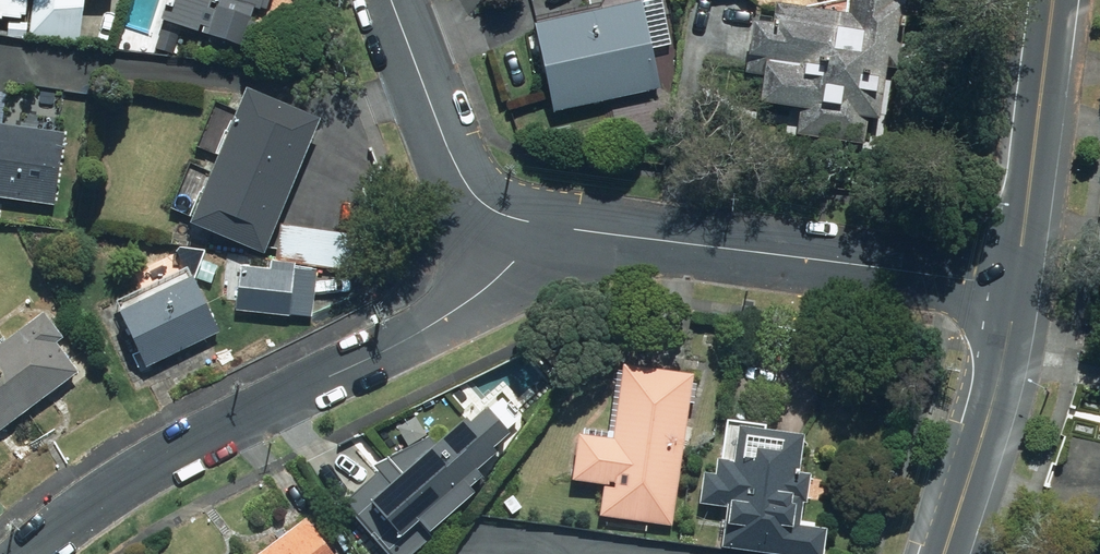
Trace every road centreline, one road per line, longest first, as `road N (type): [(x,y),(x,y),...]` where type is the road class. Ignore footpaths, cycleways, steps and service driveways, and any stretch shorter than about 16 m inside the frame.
road 1 (residential): [(30,553),(125,479),(411,335),(493,280),(547,224)]
road 2 (residential): [(547,224),(1017,285)]
road 3 (residential): [(396,0),(466,180),(492,207),(547,224)]
road 4 (secondary): [(1056,0),(1017,285)]
road 5 (secondary): [(1017,285),(998,385),(943,553)]

